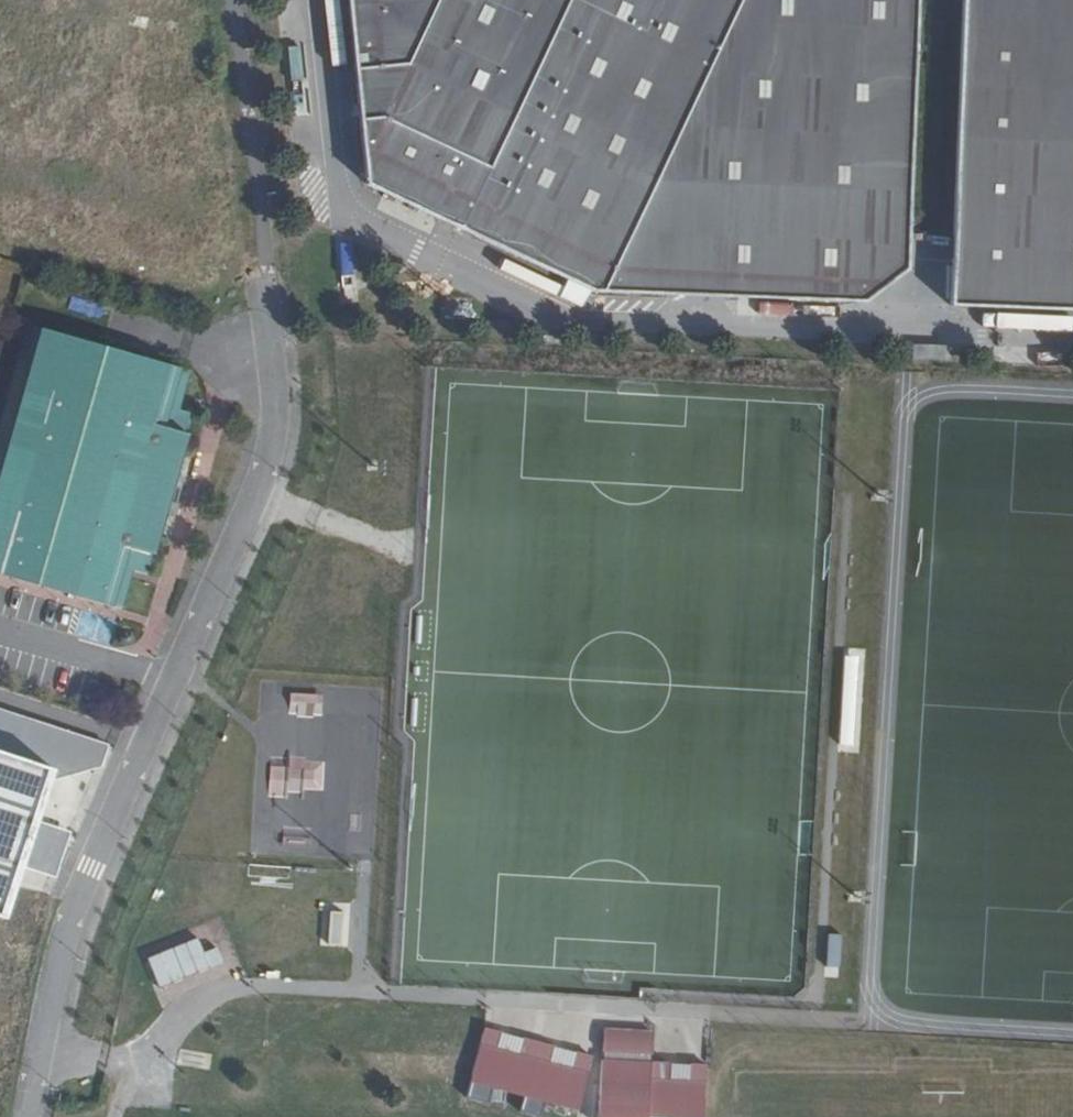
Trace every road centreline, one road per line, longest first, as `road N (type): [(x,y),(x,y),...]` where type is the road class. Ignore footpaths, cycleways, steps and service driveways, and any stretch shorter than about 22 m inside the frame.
road 1 (unclassified): [(275,311),(277,419),(263,485),(66,930),(25,1116)]

